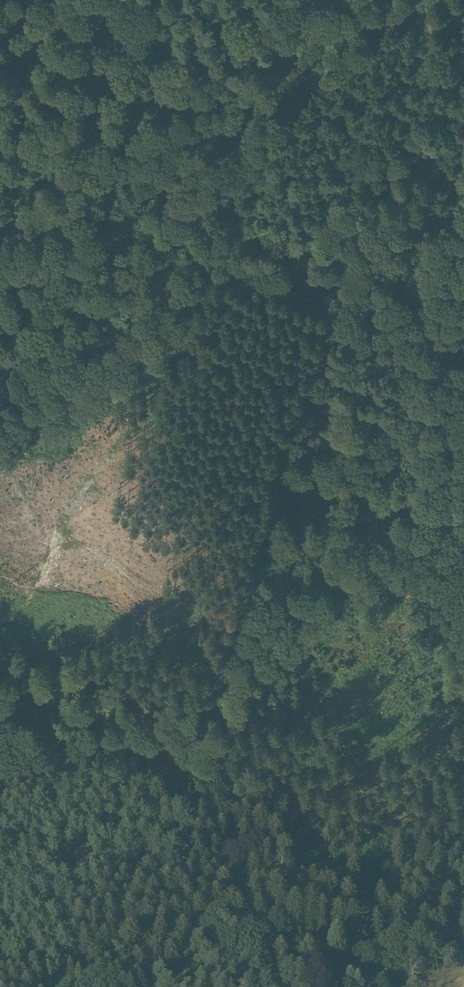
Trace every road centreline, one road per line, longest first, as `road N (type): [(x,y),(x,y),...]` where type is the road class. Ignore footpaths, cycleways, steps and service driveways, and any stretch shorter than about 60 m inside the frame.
road 1 (track): [(463,886),(402,860),(295,779),(248,764),(81,743),(0,761)]
road 2 (track): [(0,282),(59,258),(91,223),(150,81),(266,0)]

